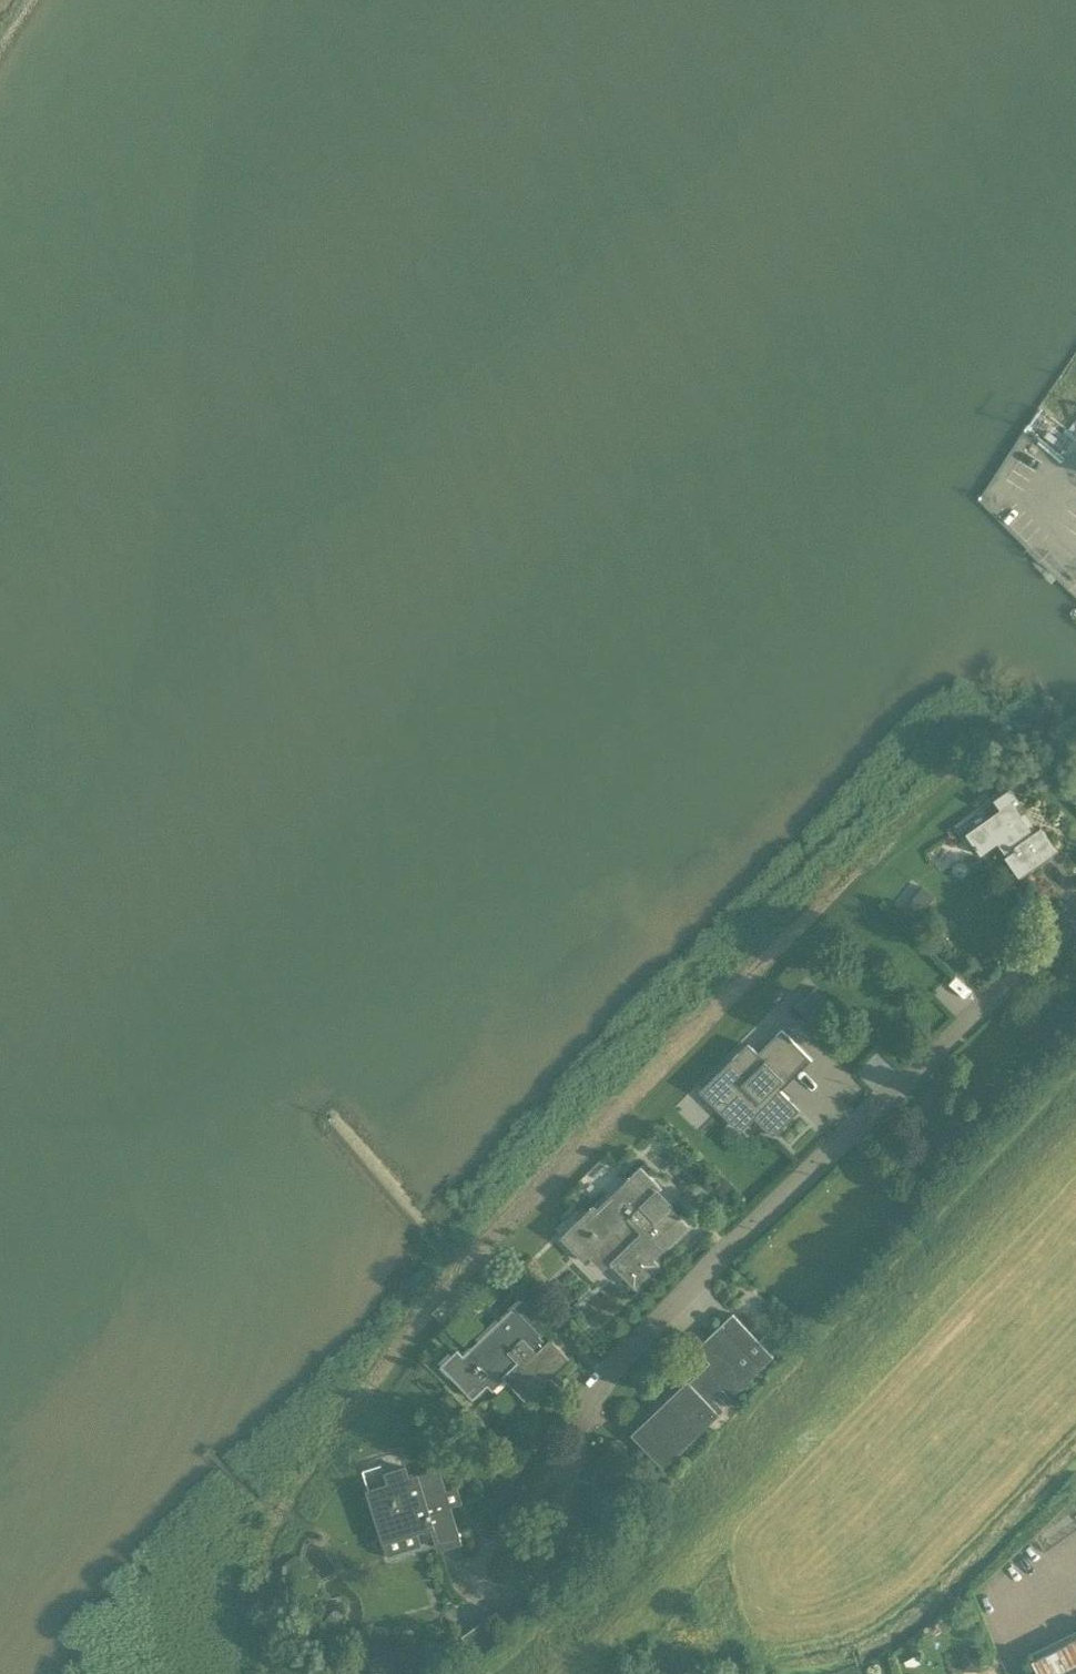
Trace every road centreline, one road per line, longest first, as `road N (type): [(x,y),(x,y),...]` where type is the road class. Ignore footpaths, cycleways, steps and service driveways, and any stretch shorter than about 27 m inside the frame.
road 1 (residential): [(576,1450),(610,1373),(737,1239),(1075,919)]
road 2 (residential): [(576,1450),(497,1540),(472,1581),(480,1597),(503,1600),(526,1593),(543,1571)]
road 3 (residential): [(543,1571),(576,1450)]

